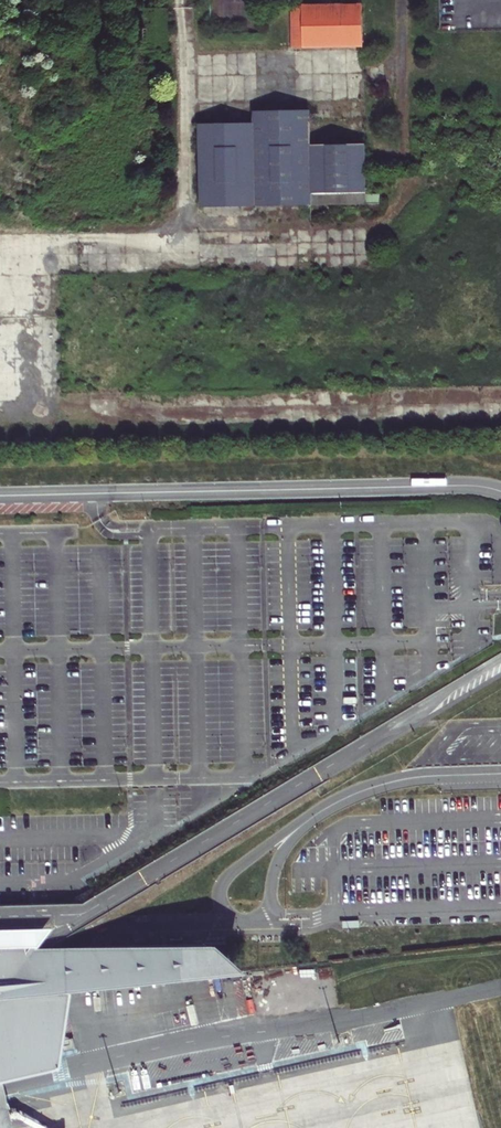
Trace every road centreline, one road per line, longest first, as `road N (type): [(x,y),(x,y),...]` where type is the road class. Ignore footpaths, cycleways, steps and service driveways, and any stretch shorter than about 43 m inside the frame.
road 1 (track): [(394,73),(395,202),(372,225),(371,244),(0,239)]
road 2 (tertiary): [(500,491),(0,496)]
road 3 (track): [(182,77),(394,73),(395,0)]
road 4 (unclassified): [(303,823),(224,883),(221,901),(230,917),(254,926),(266,915),(281,854)]
road 5 (unclassified): [(500,774),(399,780),(365,789),(303,823)]

